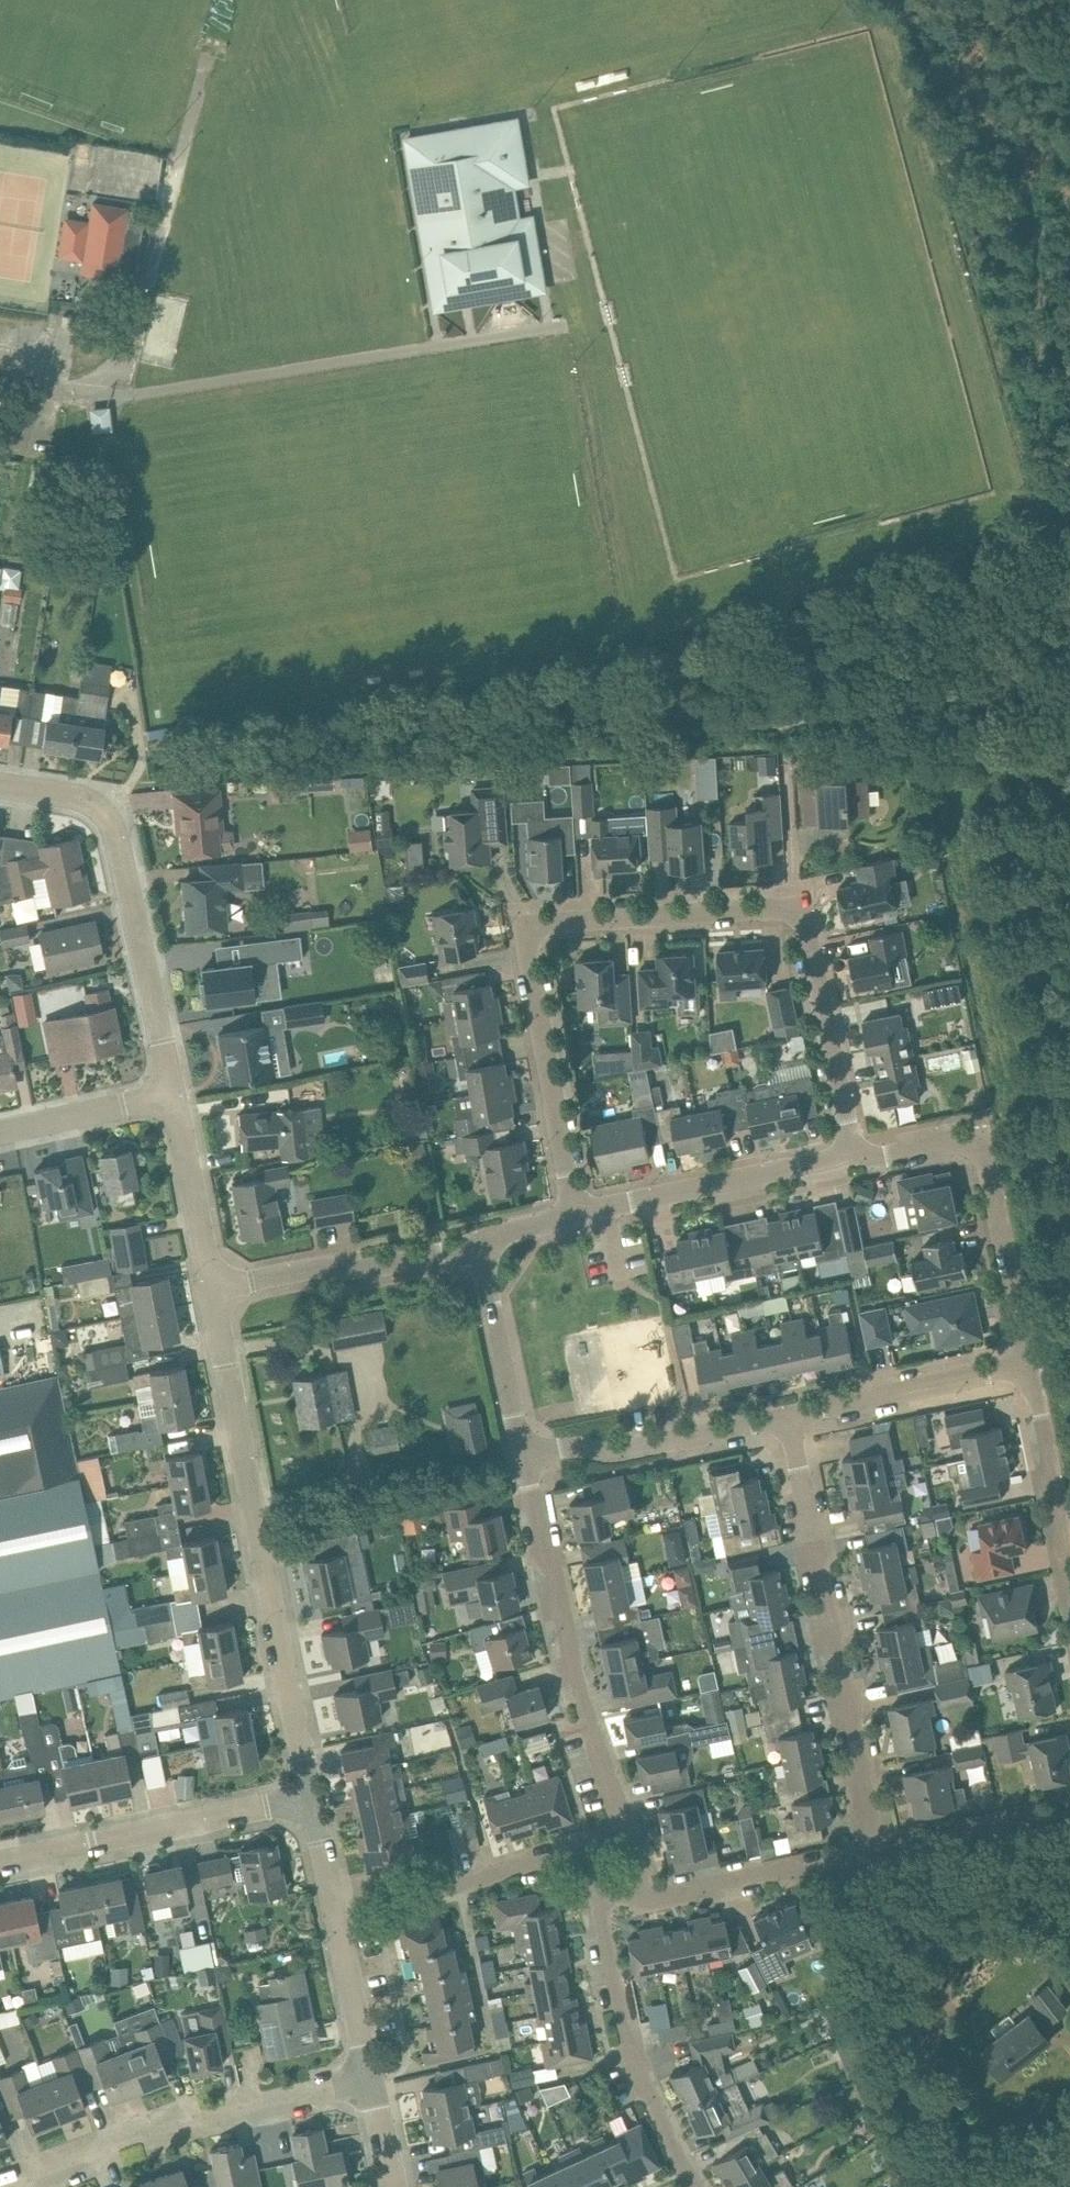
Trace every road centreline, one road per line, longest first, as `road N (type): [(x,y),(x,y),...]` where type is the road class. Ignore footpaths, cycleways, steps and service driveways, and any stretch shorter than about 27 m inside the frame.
road 1 (residential): [(574,1217),(530,926),(801,907),(854,1160)]
road 2 (residential): [(312,1800),(213,1288)]
road 3 (residential): [(885,1853),(789,1418)]
road 4 (residential): [(174,1096),(114,817),(105,802),(80,792),(0,781)]
road 5 (residential): [(628,1831),(585,1715),(524,1451)]
road 6 (residential): [(4,2186),(177,2119),(369,2080)]
road 7 (residential): [(1033,1365),(988,1150),(977,1138),(854,1160)]
road 8 (residential): [(0,1867),(312,1800)]
road 9 (residential): [(695,2186),(634,2057),(595,1907)]
road 10 (residential): [(574,1217),(854,1160)]
road 11 (residential): [(524,1451),(571,1443),(613,1456),(789,1418)]
road 12 (residential): [(213,1288),(319,1269),(369,1269),(477,1245)]
road 13 (residential): [(334,1892),(384,1881),(427,1895),(582,1844)]
road 14 (residential): [(789,1418),(1033,1365)]
road 15 (residential): [(651,1897),(885,1853)]
road 16 (residential): [(524,1451),(477,1245)]
road 17 (residential): [(213,1288),(174,1096)]
road 18 (residential): [(369,2080),(334,1892)]
road 19 (residential): [(885,1853),(1069,1819)]
road 20 (residential): [(0,1132),(174,1096)]
road 21 (residential): [(1069,1539),(1033,1365)]

